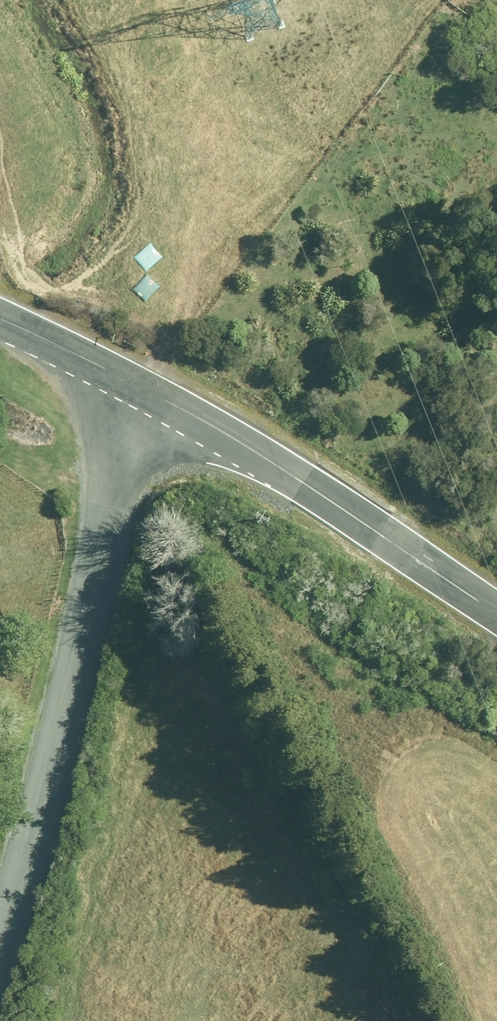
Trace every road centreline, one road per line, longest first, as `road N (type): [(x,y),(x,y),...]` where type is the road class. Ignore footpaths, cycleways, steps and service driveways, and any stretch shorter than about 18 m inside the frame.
road 1 (unclassified): [(148,387),(0,937)]
road 2 (tertiary): [(148,387),(496,613)]
road 3 (tertiary): [(0,319),(148,387)]

